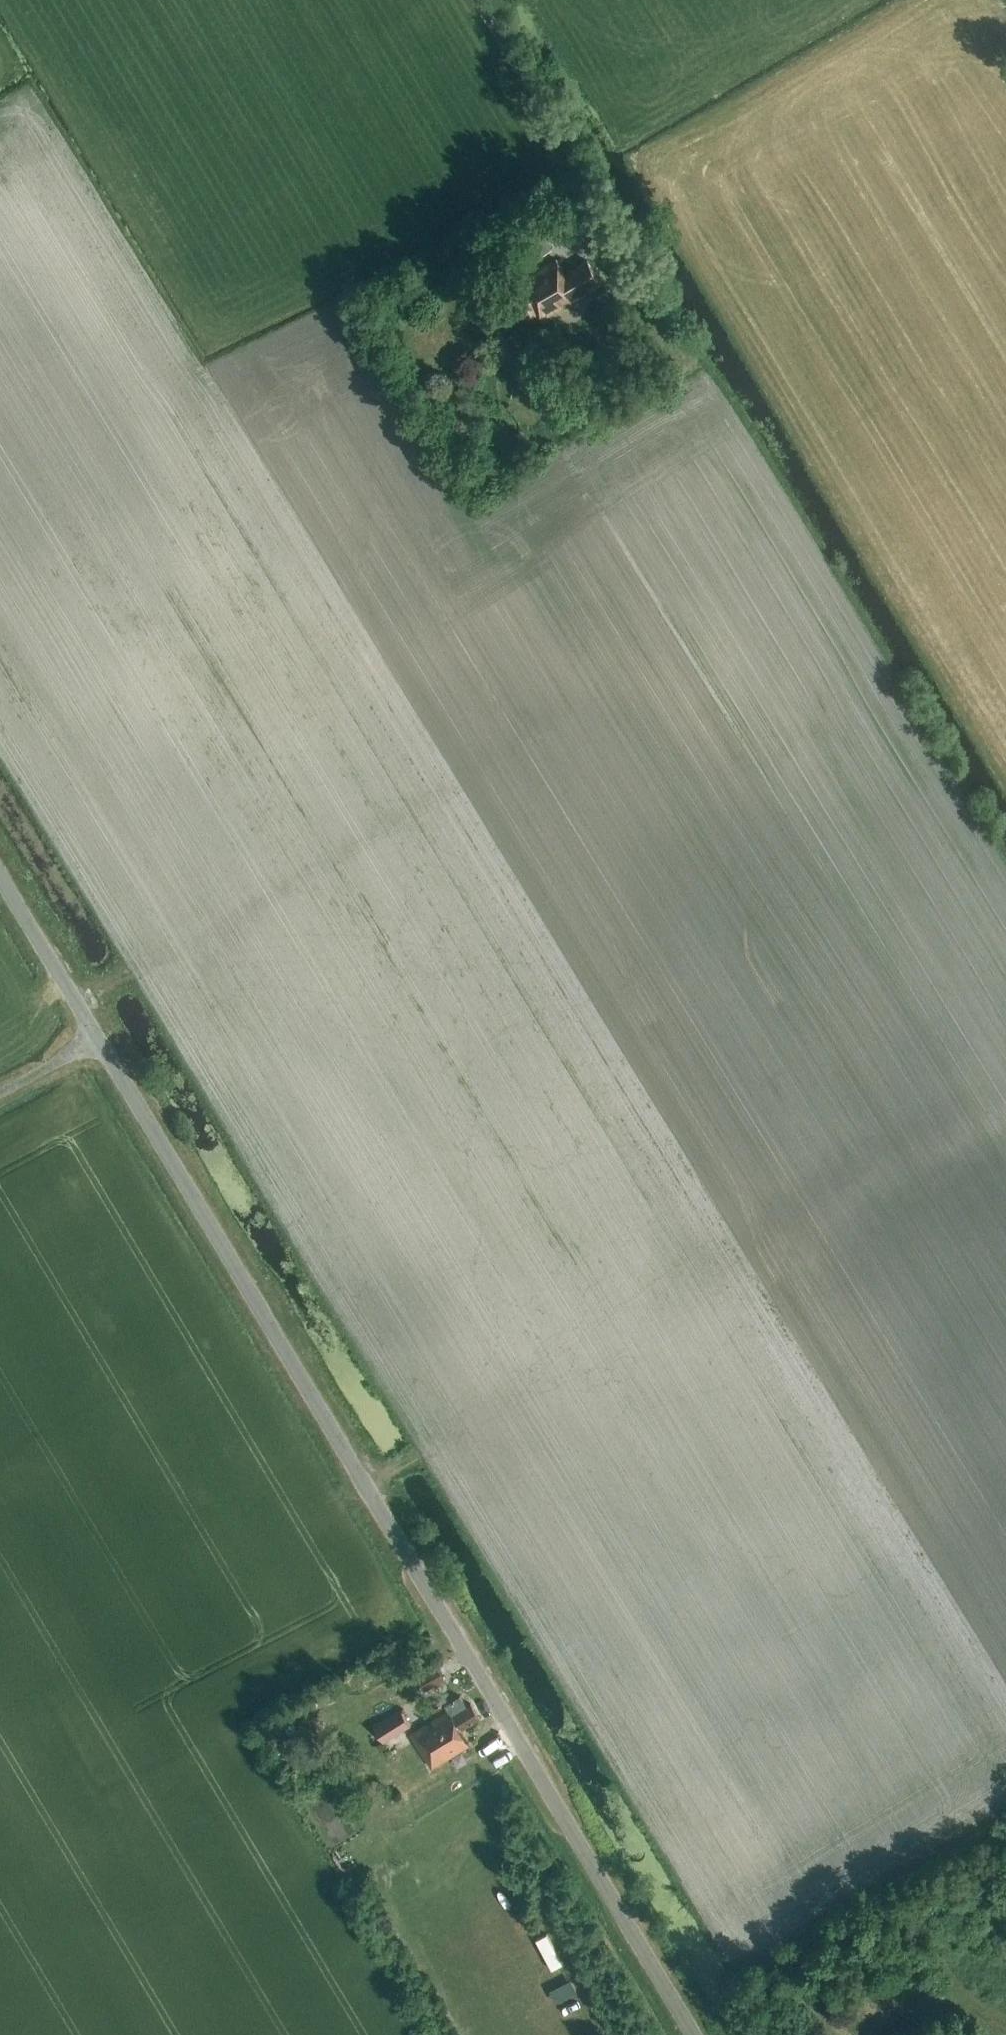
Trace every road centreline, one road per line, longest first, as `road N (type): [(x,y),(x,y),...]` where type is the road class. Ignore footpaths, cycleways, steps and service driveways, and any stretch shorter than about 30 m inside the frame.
road 1 (unclassified): [(705,2034),(0,869)]

